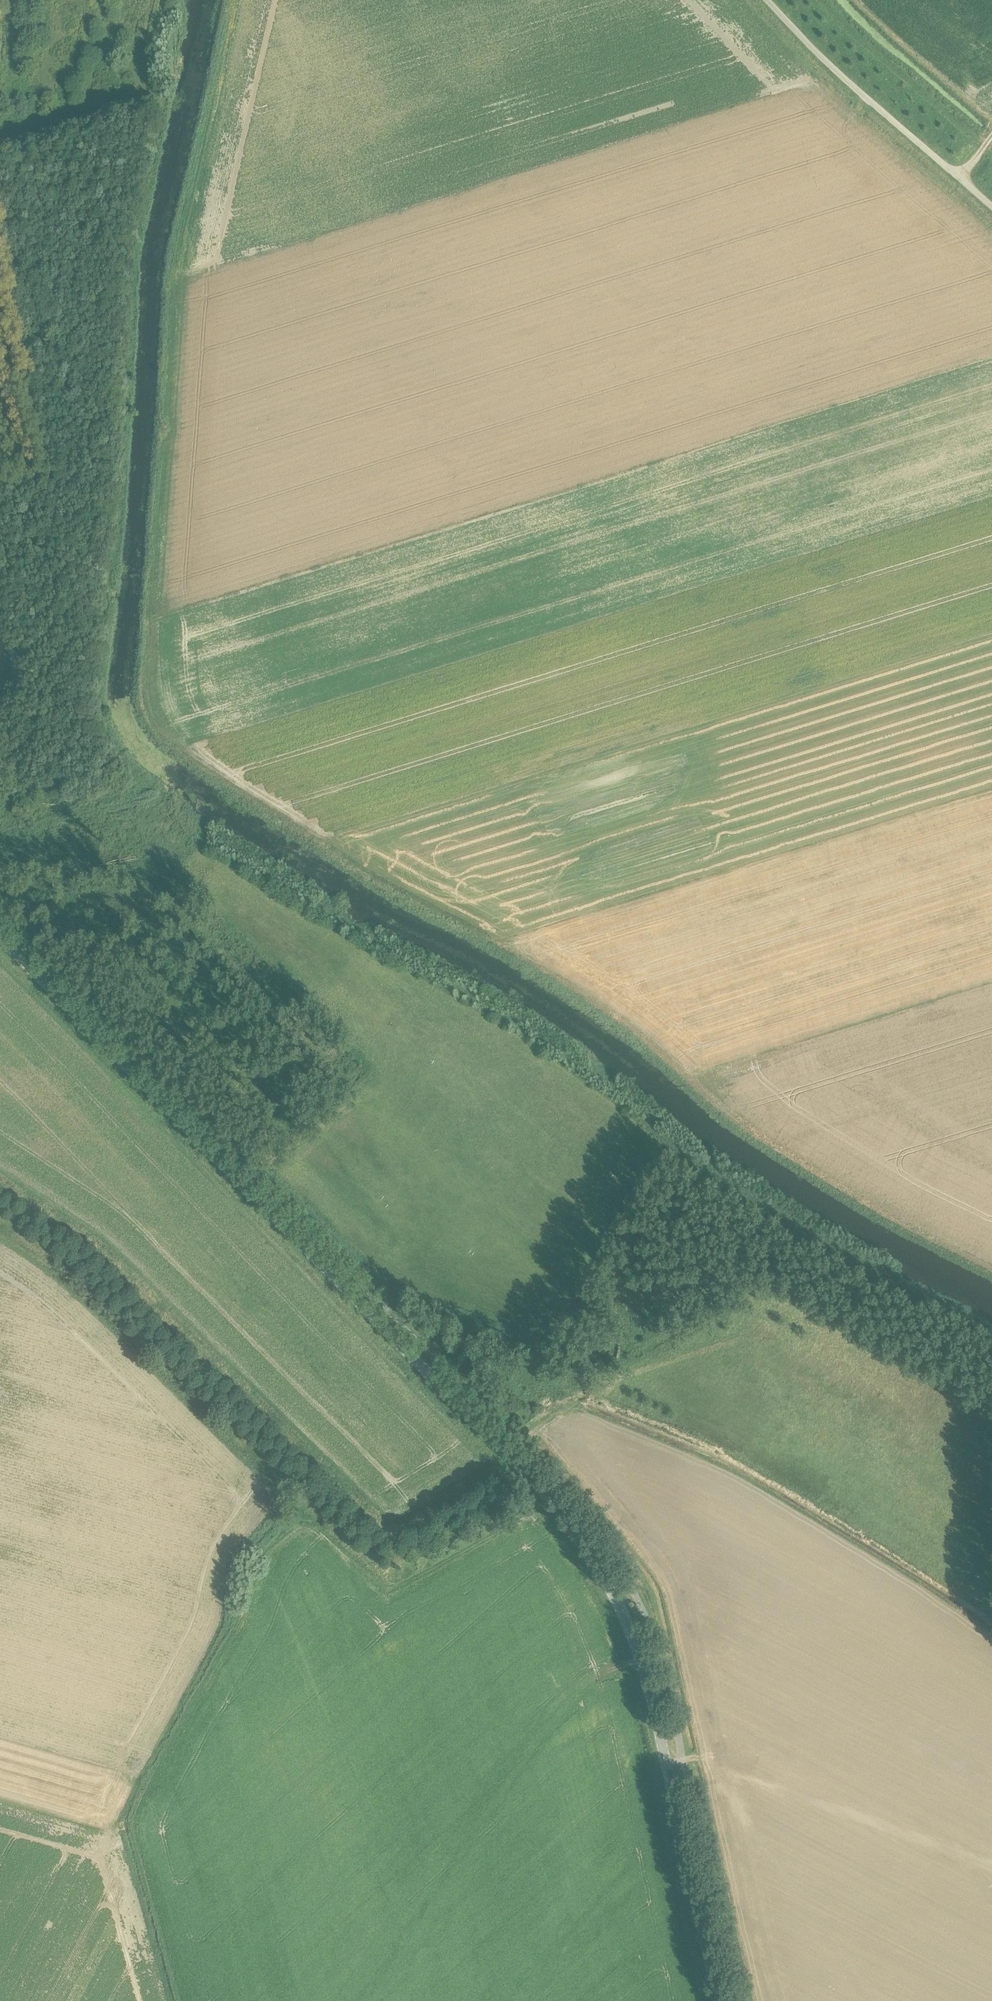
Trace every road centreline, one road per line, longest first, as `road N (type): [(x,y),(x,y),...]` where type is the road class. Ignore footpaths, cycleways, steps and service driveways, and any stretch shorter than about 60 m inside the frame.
road 1 (tertiary): [(722,2000),(650,1690),(624,1617),(582,1540),(511,1456),(0,936)]
road 2 (unclassified): [(991,209),(773,0)]

